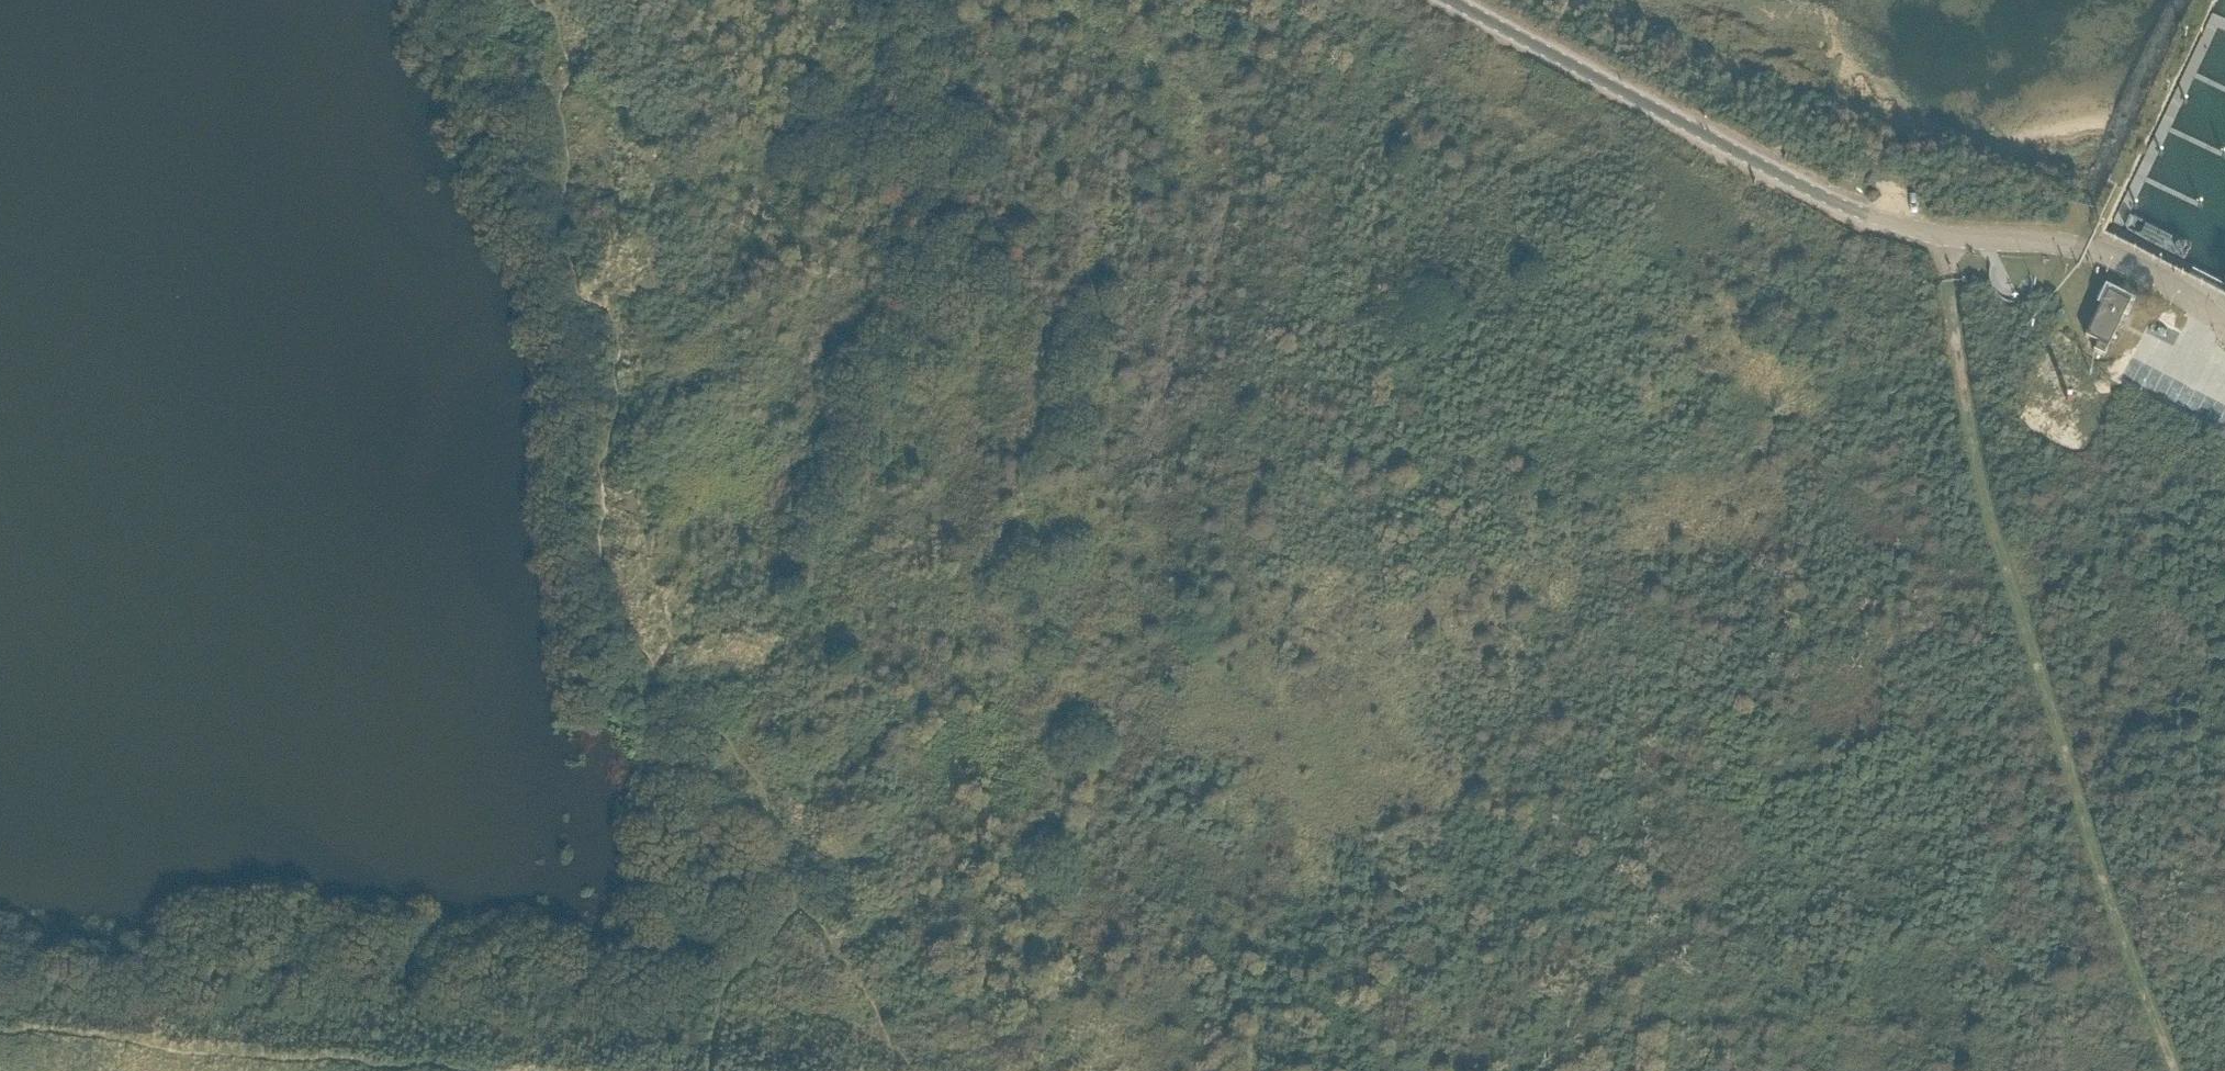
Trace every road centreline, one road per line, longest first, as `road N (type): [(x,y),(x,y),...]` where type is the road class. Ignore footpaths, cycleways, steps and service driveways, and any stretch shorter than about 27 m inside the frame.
road 1 (track): [(2179,1070),(2115,911),(1979,467),(1954,239)]
road 2 (unclassified): [(2224,328),(2207,309),(2087,248),(1954,239),(1884,225),(1444,0)]

